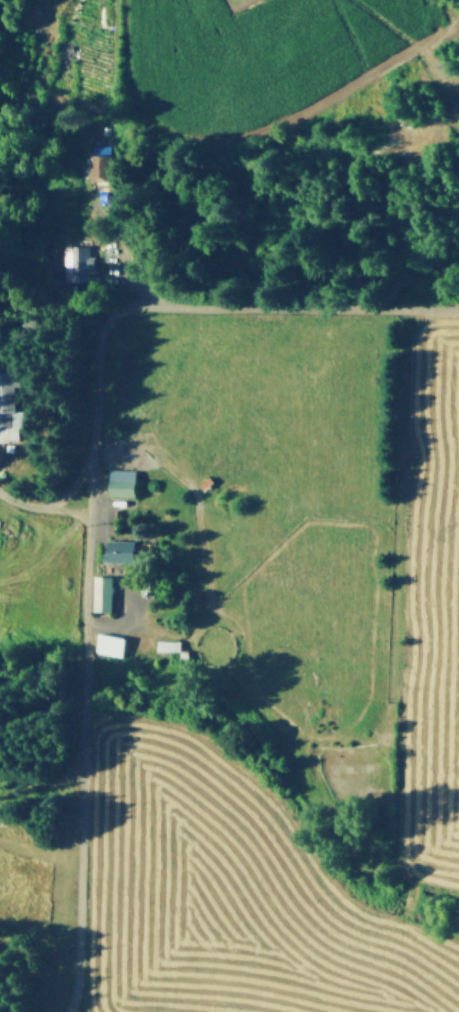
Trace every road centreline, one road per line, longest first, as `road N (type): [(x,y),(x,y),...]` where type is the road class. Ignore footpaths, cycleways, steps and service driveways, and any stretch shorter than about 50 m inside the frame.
road 1 (residential): [(66,1011),(77,975),(86,576),(103,325),(134,302),(458,305)]
road 2 (track): [(371,156),(406,234),(401,252),(382,258),(329,228),(304,199),(306,179),(371,156)]
road 3 (track): [(58,0),(84,78),(79,150)]

